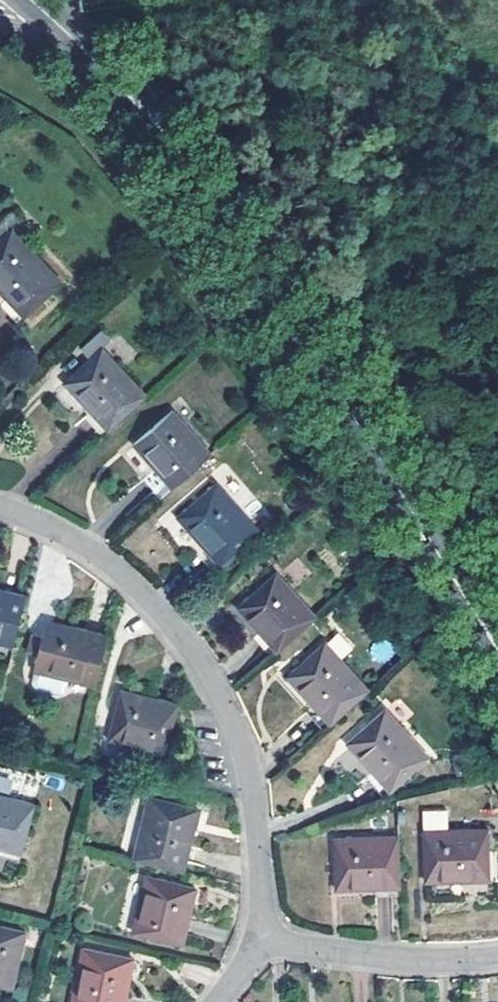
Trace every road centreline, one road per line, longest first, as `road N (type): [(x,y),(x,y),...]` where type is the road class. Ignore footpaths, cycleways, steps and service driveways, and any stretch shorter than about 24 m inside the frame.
road 1 (tertiary): [(497,654),(227,218),(85,34)]
road 2 (residential): [(258,938),(252,794),(209,677),(178,630),(105,559),(0,507)]
road 3 (residential): [(258,938),(400,959),(497,956)]

